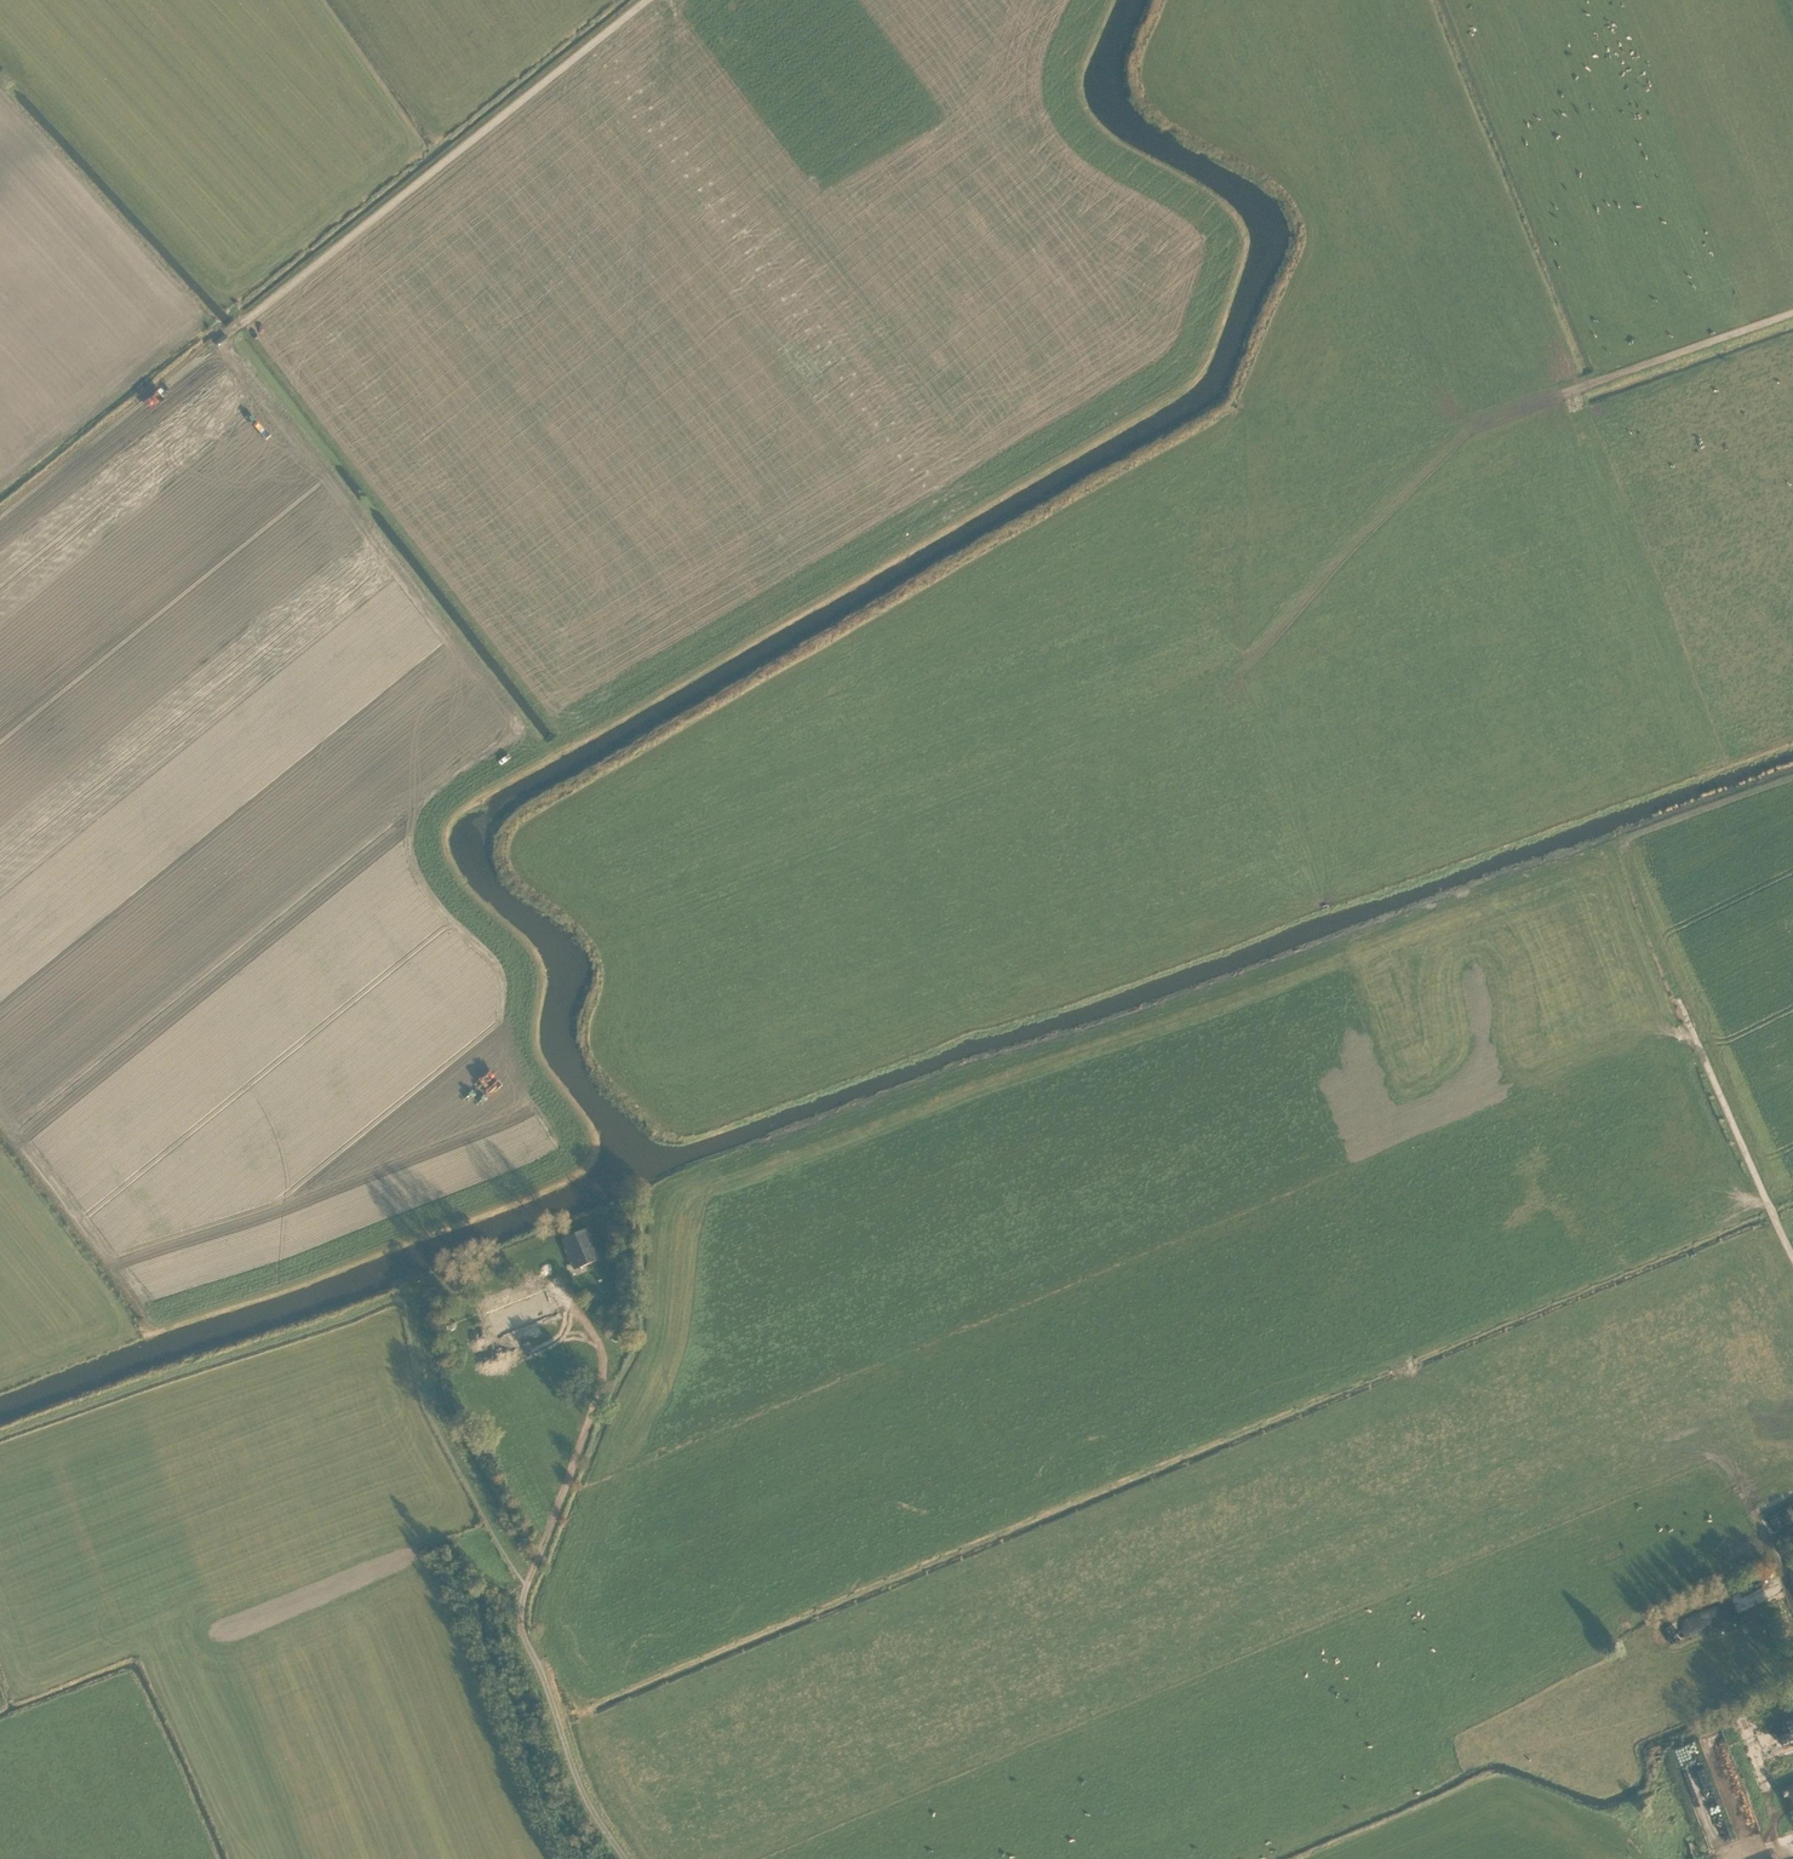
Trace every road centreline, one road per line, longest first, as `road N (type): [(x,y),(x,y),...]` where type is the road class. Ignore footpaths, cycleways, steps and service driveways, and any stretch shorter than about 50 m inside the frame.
road 1 (unclassified): [(624,1858),(579,1786),(522,1635),(525,1593)]

